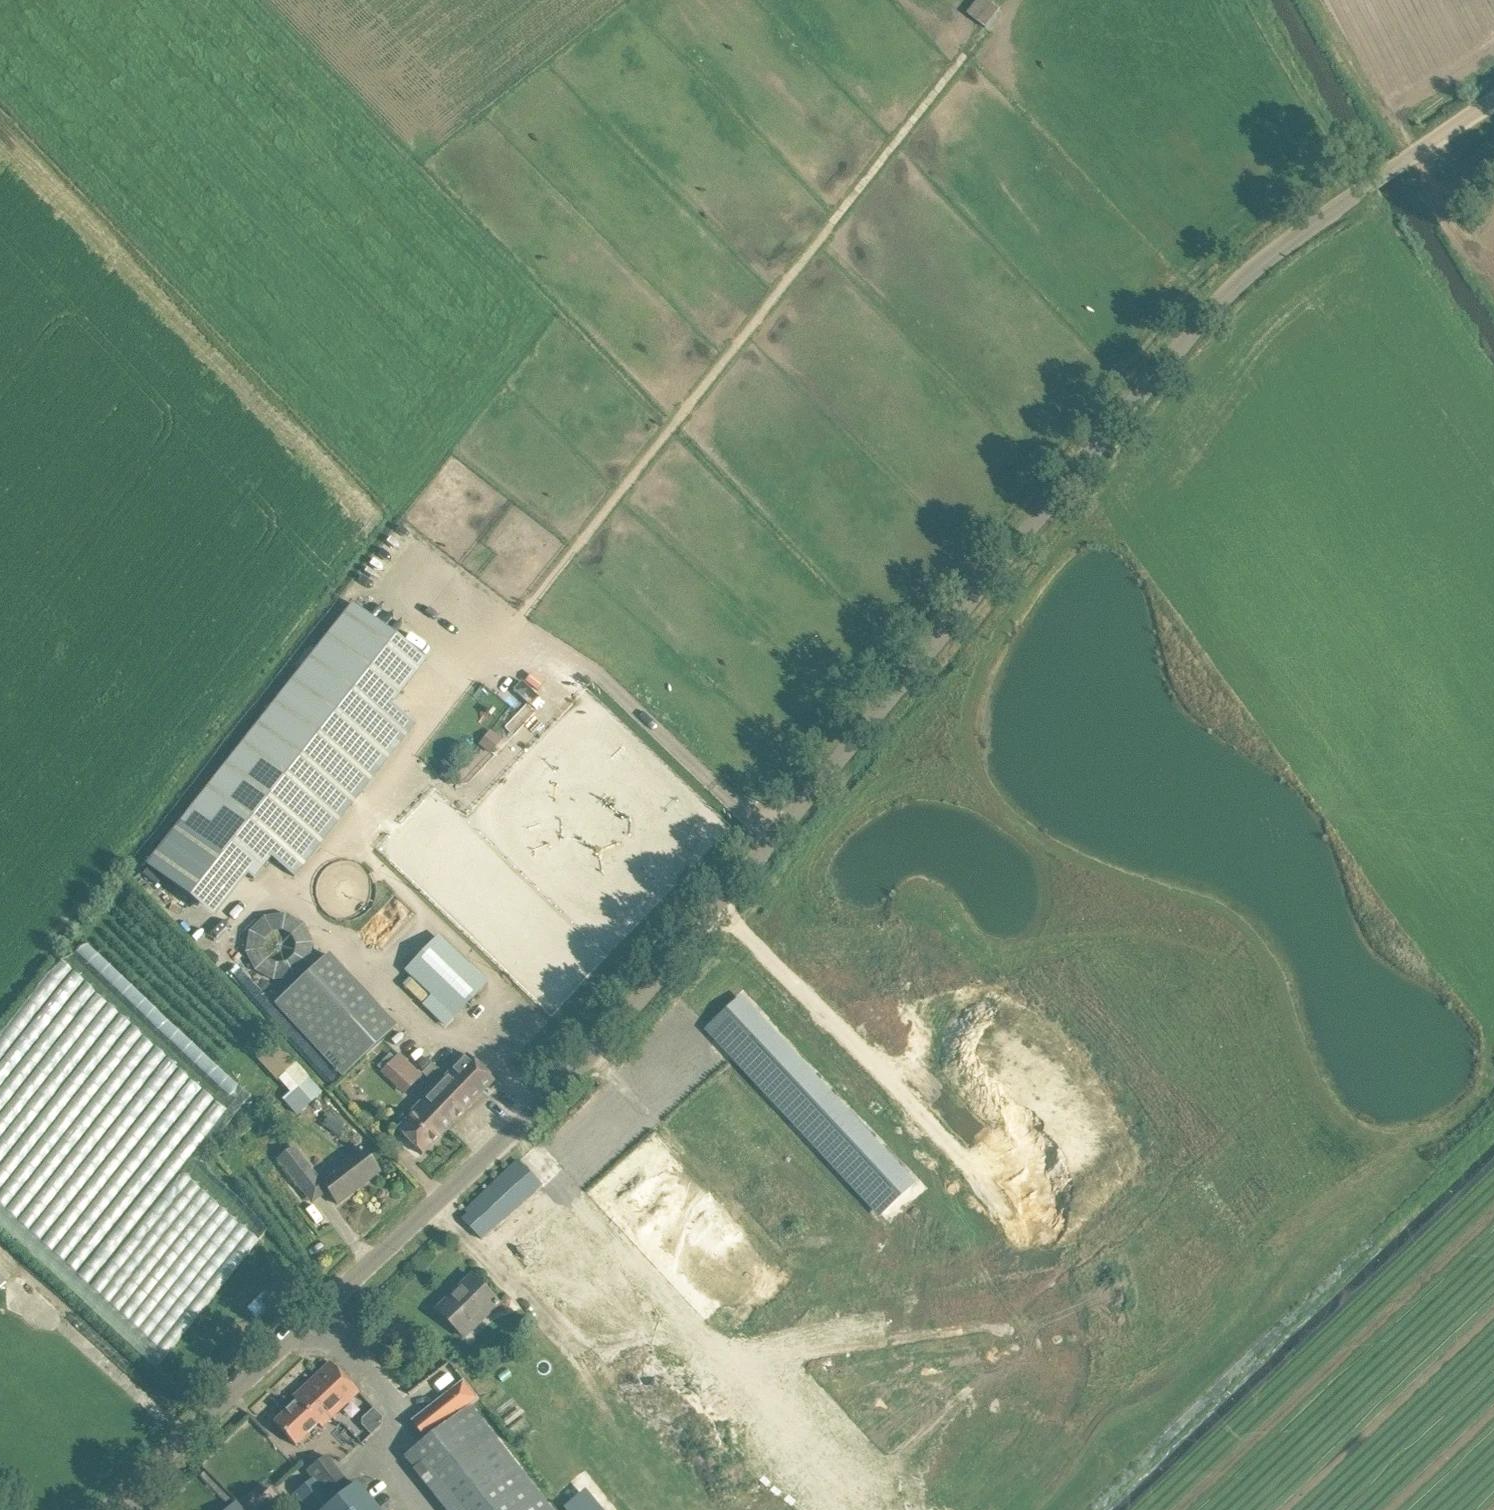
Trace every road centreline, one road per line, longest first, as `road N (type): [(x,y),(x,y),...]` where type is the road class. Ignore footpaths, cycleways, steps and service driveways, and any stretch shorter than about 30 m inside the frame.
road 1 (unclassified): [(106,1509),(573,1072),(1252,269),(1493,99)]

